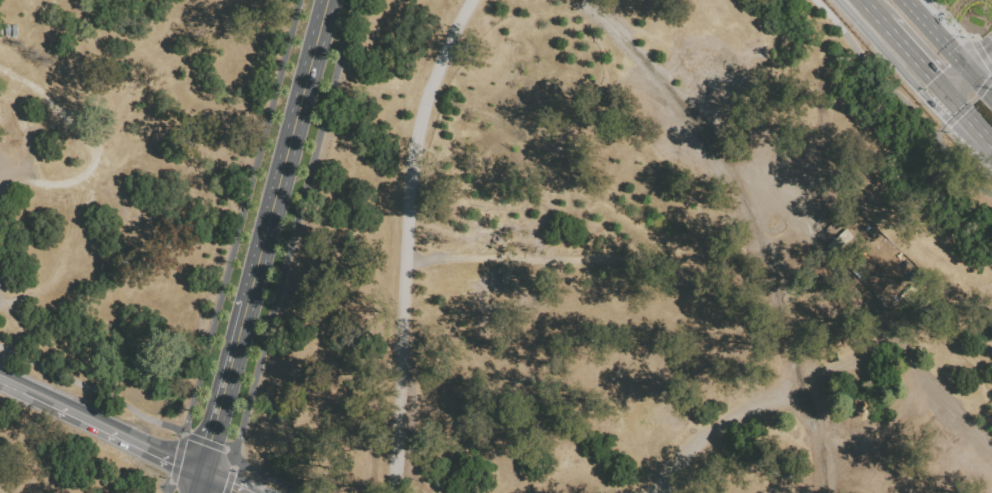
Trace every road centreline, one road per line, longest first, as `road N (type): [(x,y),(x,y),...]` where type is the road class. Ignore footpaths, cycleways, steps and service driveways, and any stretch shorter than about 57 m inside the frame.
road 1 (secondary): [(247,299),(327,0)]
road 2 (secondary): [(22,389),(201,471)]
road 3 (secondary): [(201,471),(247,299)]
road 4 (primary): [(837,0),(919,91)]

